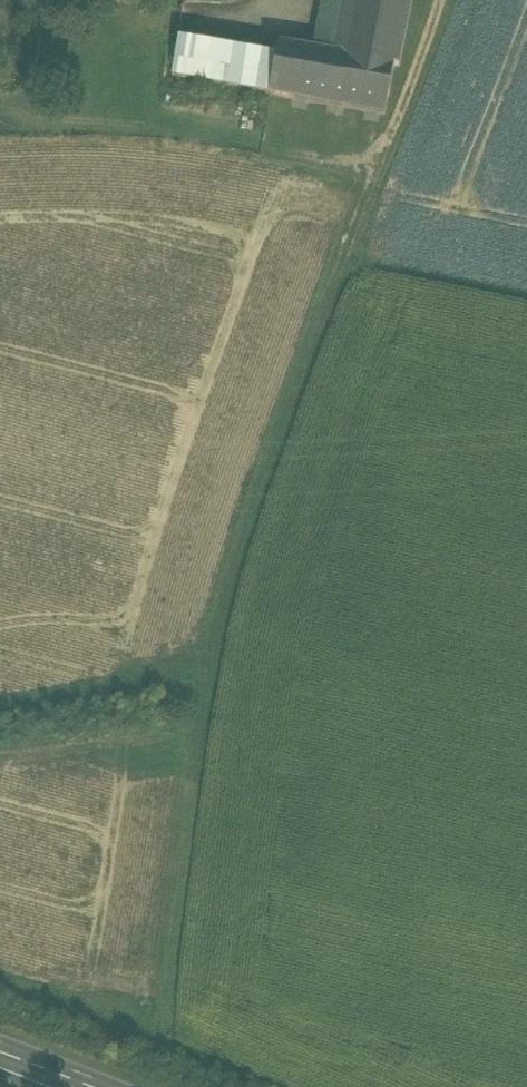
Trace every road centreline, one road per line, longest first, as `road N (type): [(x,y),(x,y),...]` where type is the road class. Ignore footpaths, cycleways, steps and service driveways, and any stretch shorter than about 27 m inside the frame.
road 1 (track): [(399,117),(205,699),(168,1000)]

